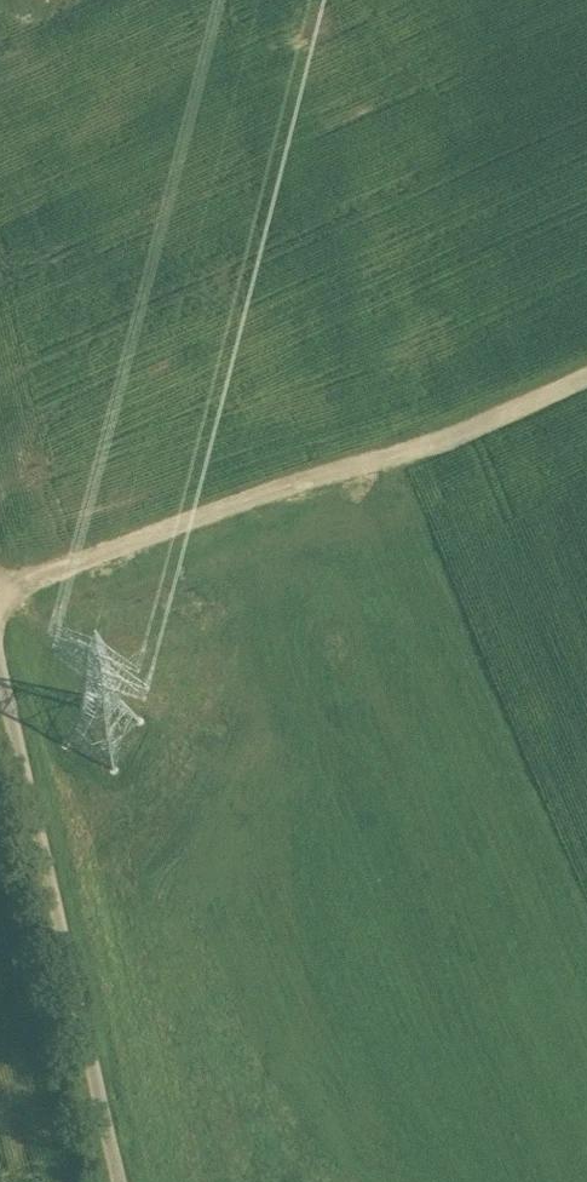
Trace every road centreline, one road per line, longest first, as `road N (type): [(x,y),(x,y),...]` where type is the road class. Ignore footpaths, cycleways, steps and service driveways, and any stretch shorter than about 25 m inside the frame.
road 1 (track): [(0,594),(425,450),(586,377)]
road 2 (unclassified): [(110,1181),(0,706)]

